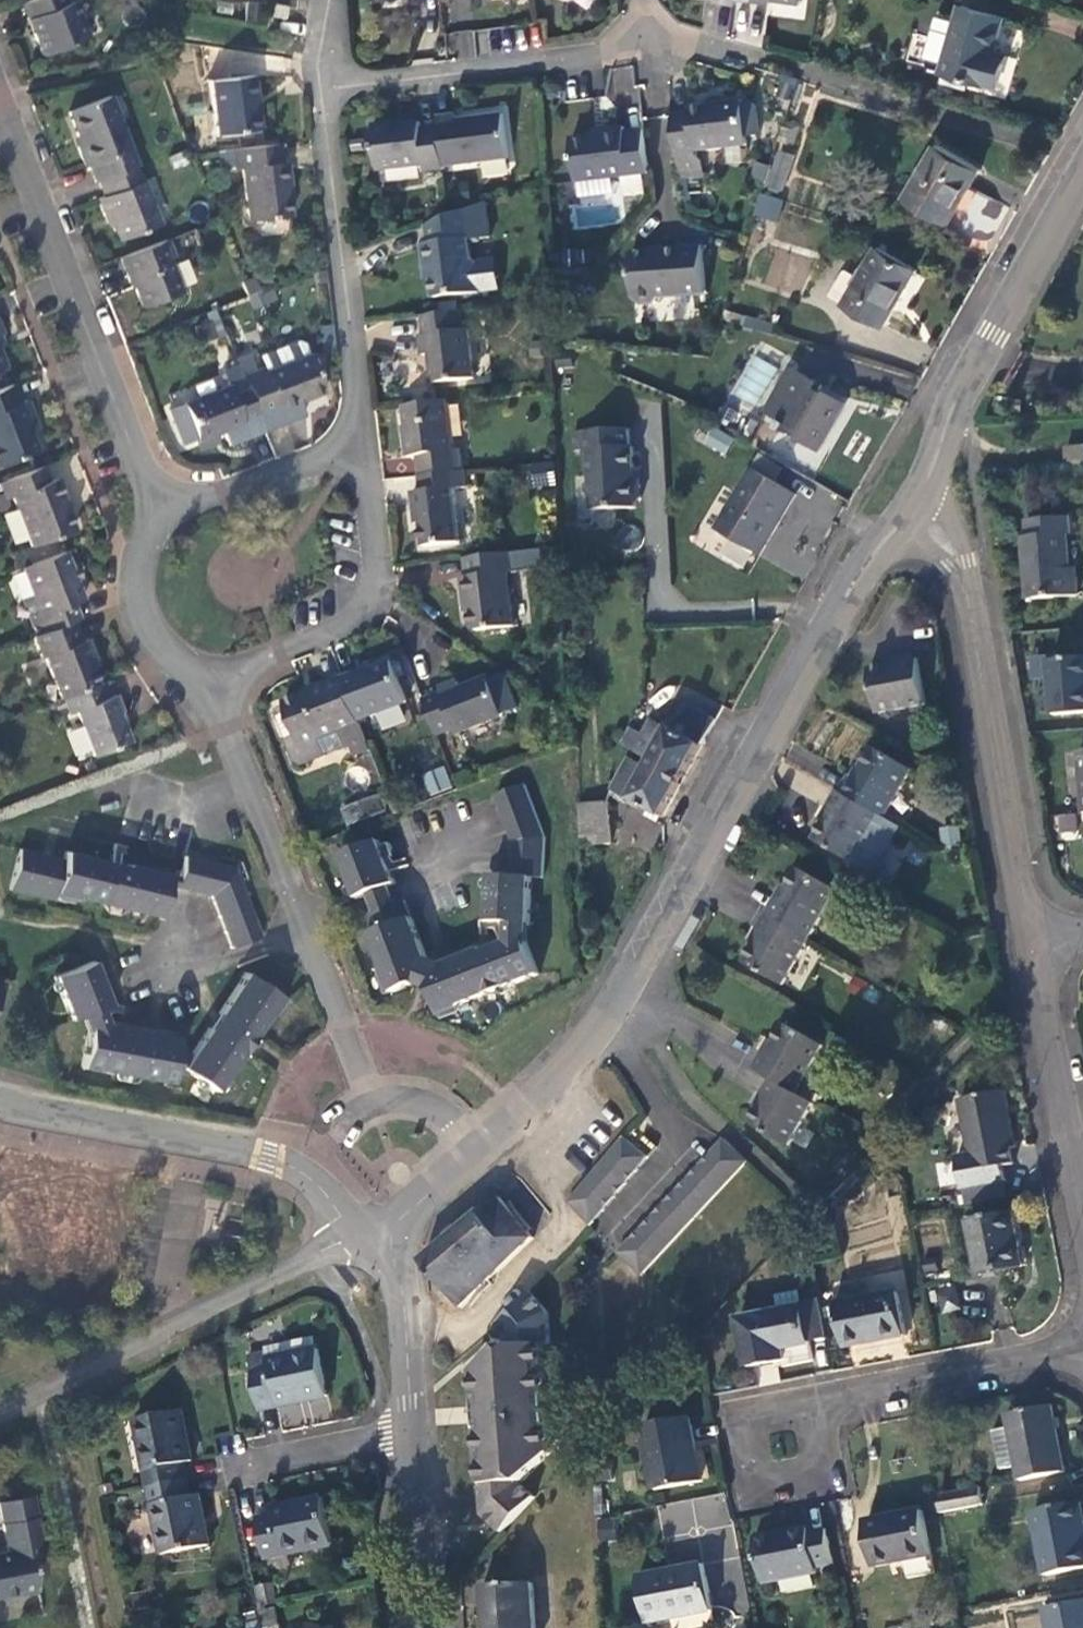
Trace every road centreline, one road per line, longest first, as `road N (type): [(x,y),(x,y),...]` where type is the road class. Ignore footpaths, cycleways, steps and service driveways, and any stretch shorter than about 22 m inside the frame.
road 1 (residential): [(488,1145),(609,1023),(878,550)]
road 2 (residential): [(488,1145),(448,1099),(414,1092),(383,1098),(210,692)]
road 3 (residential): [(153,502),(45,208),(0,109)]
road 4 (unclassified): [(380,1243),(0,1426)]
road 5 (unclassified): [(0,1099),(271,1160),(380,1243)]
road 6 (residential): [(959,564),(1041,937)]
road 7 (residential): [(210,692),(370,612),(383,572),(361,441)]
road 8 (residential): [(361,441),(322,91)]
road 9 (residential): [(922,483),(954,408),(1082,175)]
road 10 (residential): [(642,46),(322,91)]
road 11 (residential): [(827,1395),(735,1411),(753,1499),(841,1482)]
road 12 (residential): [(1082,1348),(827,1395)]
road 13 (residential): [(1041,937),(1082,1167)]
road 14 (residential): [(361,441),(228,489),(153,502)]
road 15 (residential): [(210,692),(140,613),(153,502)]
road 16 (residential): [(423,1627),(412,1428)]
road 17 (residential): [(412,1428),(380,1243)]
road 18 (residential): [(412,1428),(246,1466)]
road 19 (residential): [(380,1243),(488,1145)]

